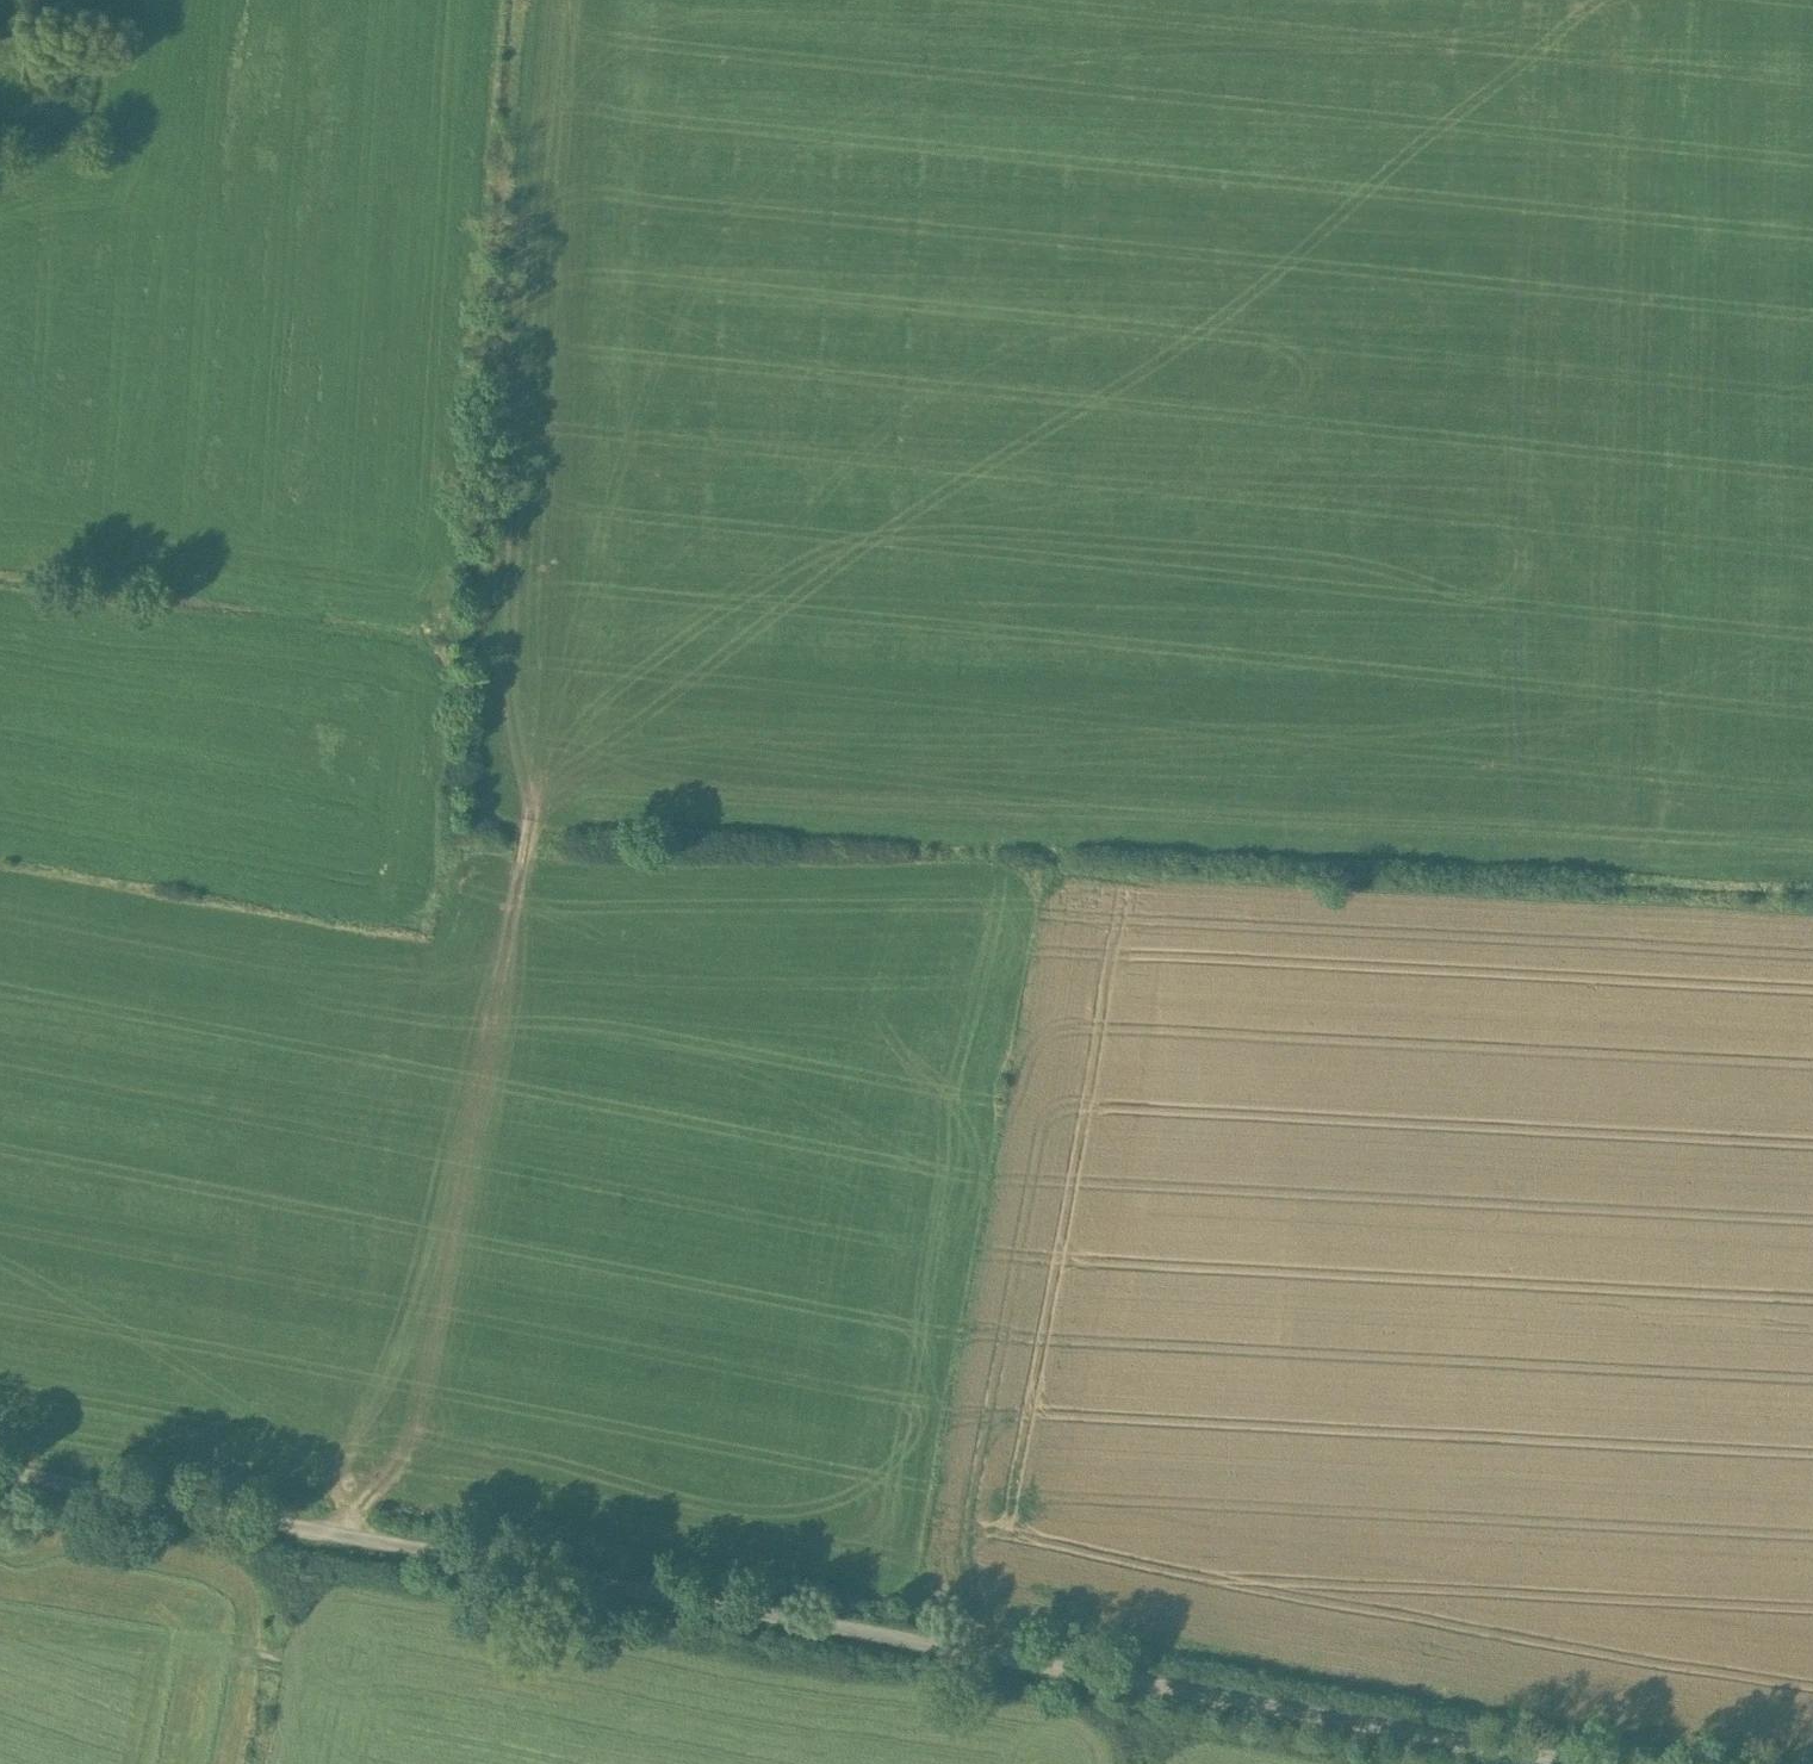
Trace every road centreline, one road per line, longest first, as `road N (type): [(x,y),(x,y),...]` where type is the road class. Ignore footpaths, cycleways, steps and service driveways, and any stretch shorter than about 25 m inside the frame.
road 1 (unclassified): [(0,1471),(1603,1763)]

